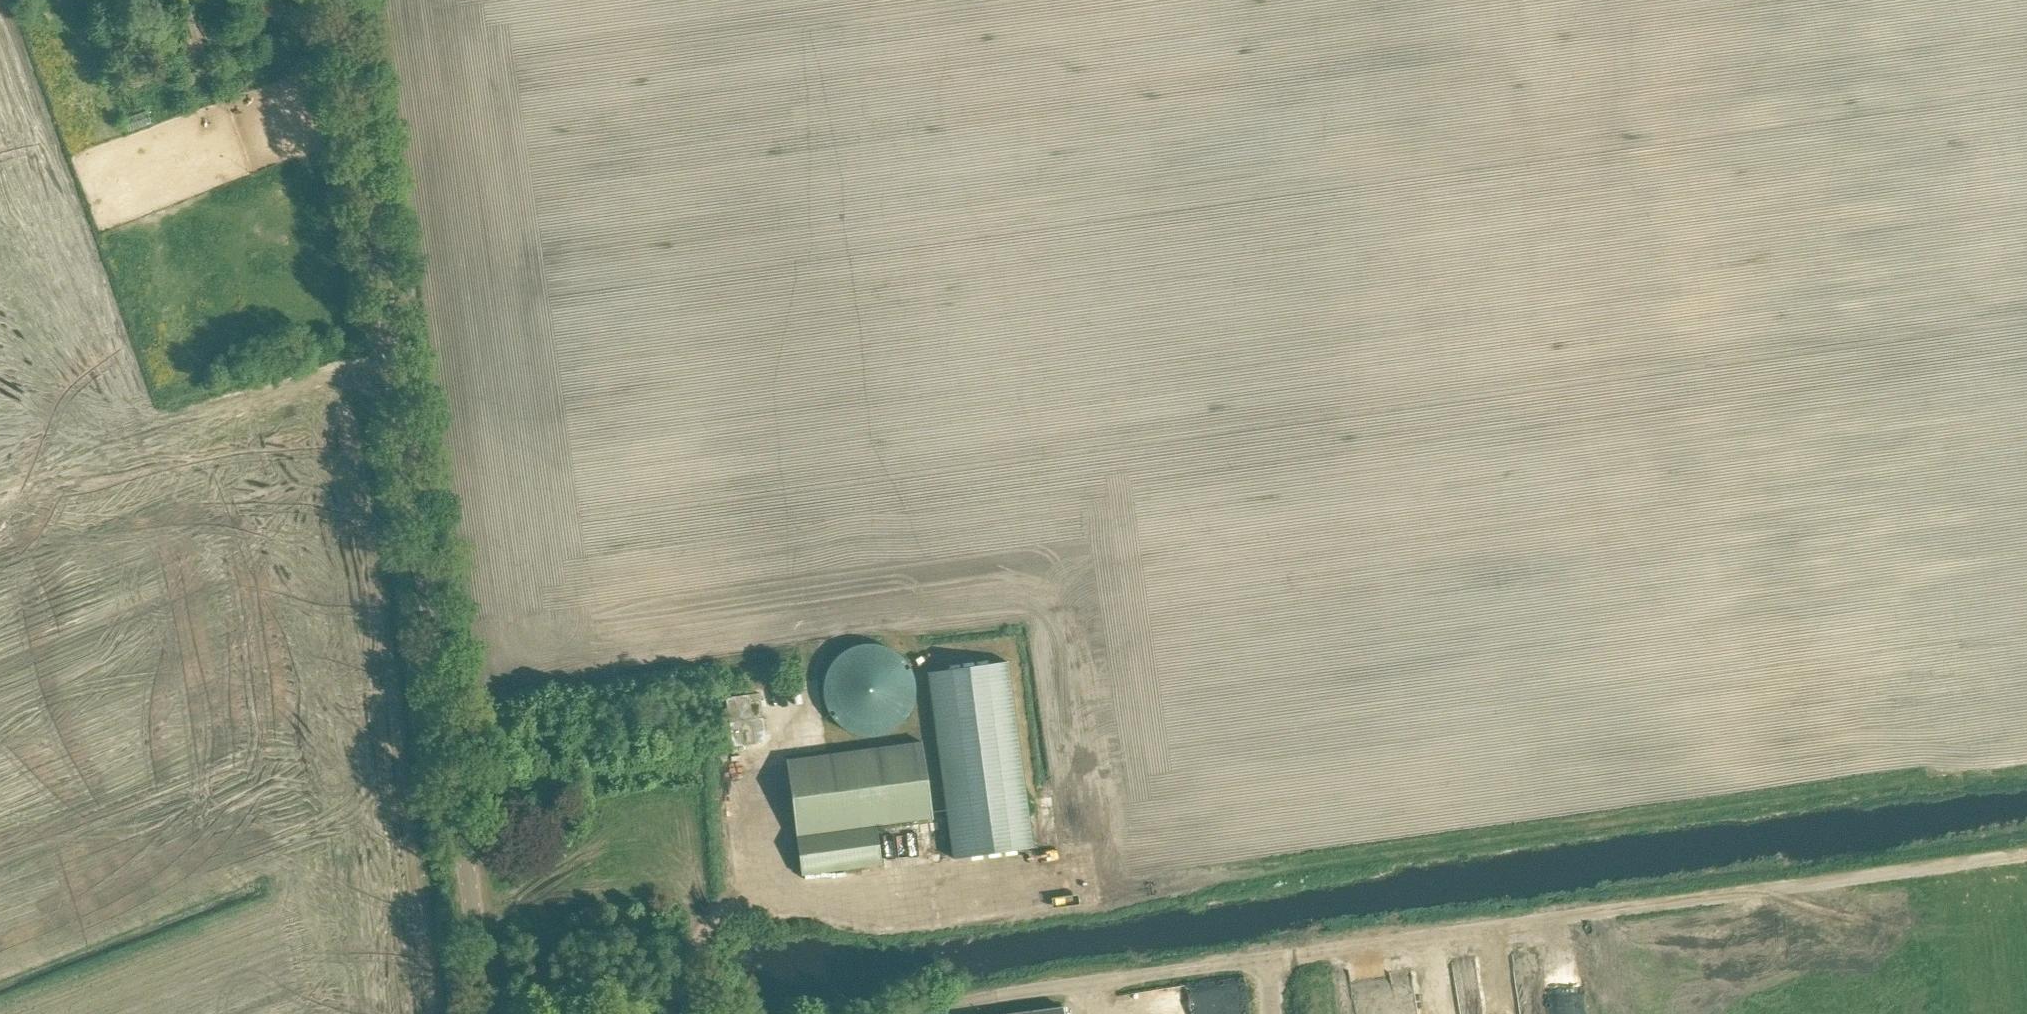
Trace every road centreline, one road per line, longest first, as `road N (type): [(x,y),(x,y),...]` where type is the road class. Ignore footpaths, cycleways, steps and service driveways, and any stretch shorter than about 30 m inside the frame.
road 1 (unclassified): [(486,1013),(337,0)]

